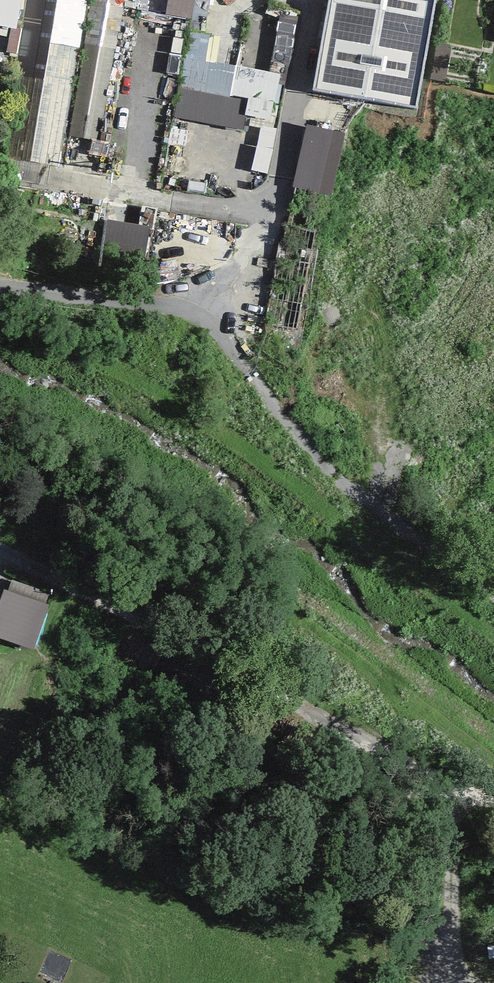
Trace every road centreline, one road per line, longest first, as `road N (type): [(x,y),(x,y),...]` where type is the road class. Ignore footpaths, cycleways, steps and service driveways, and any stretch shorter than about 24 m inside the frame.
road 1 (track): [(71,586),(493,804)]
road 2 (track): [(452,785),(455,982)]

